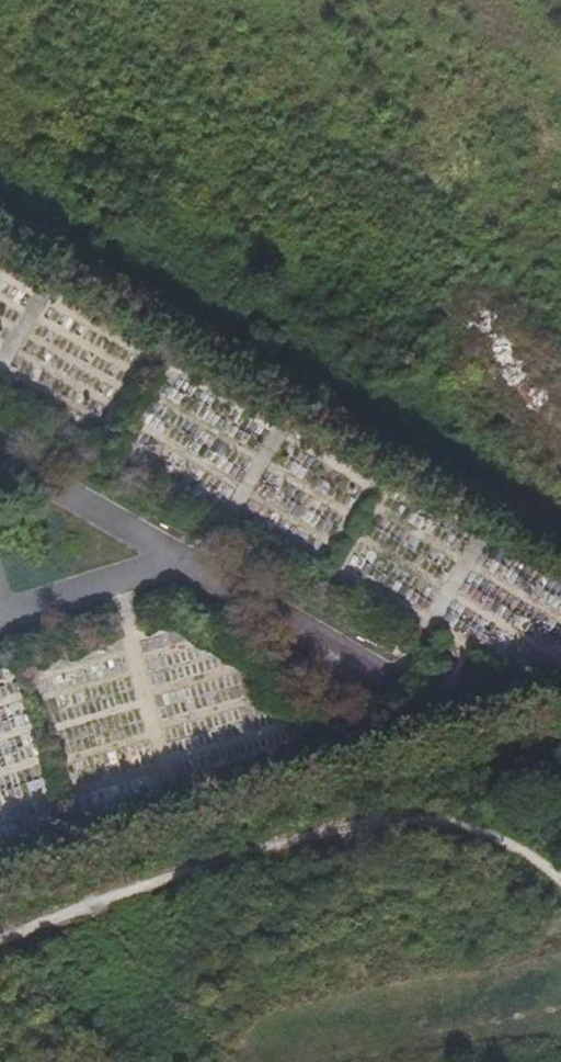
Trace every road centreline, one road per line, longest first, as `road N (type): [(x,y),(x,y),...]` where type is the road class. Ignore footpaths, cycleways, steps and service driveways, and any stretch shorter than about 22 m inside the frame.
road 1 (track): [(0,223),(560,531)]
road 2 (track): [(560,878),(535,855),(486,833),(436,820),(382,819),(324,830),(0,940)]

